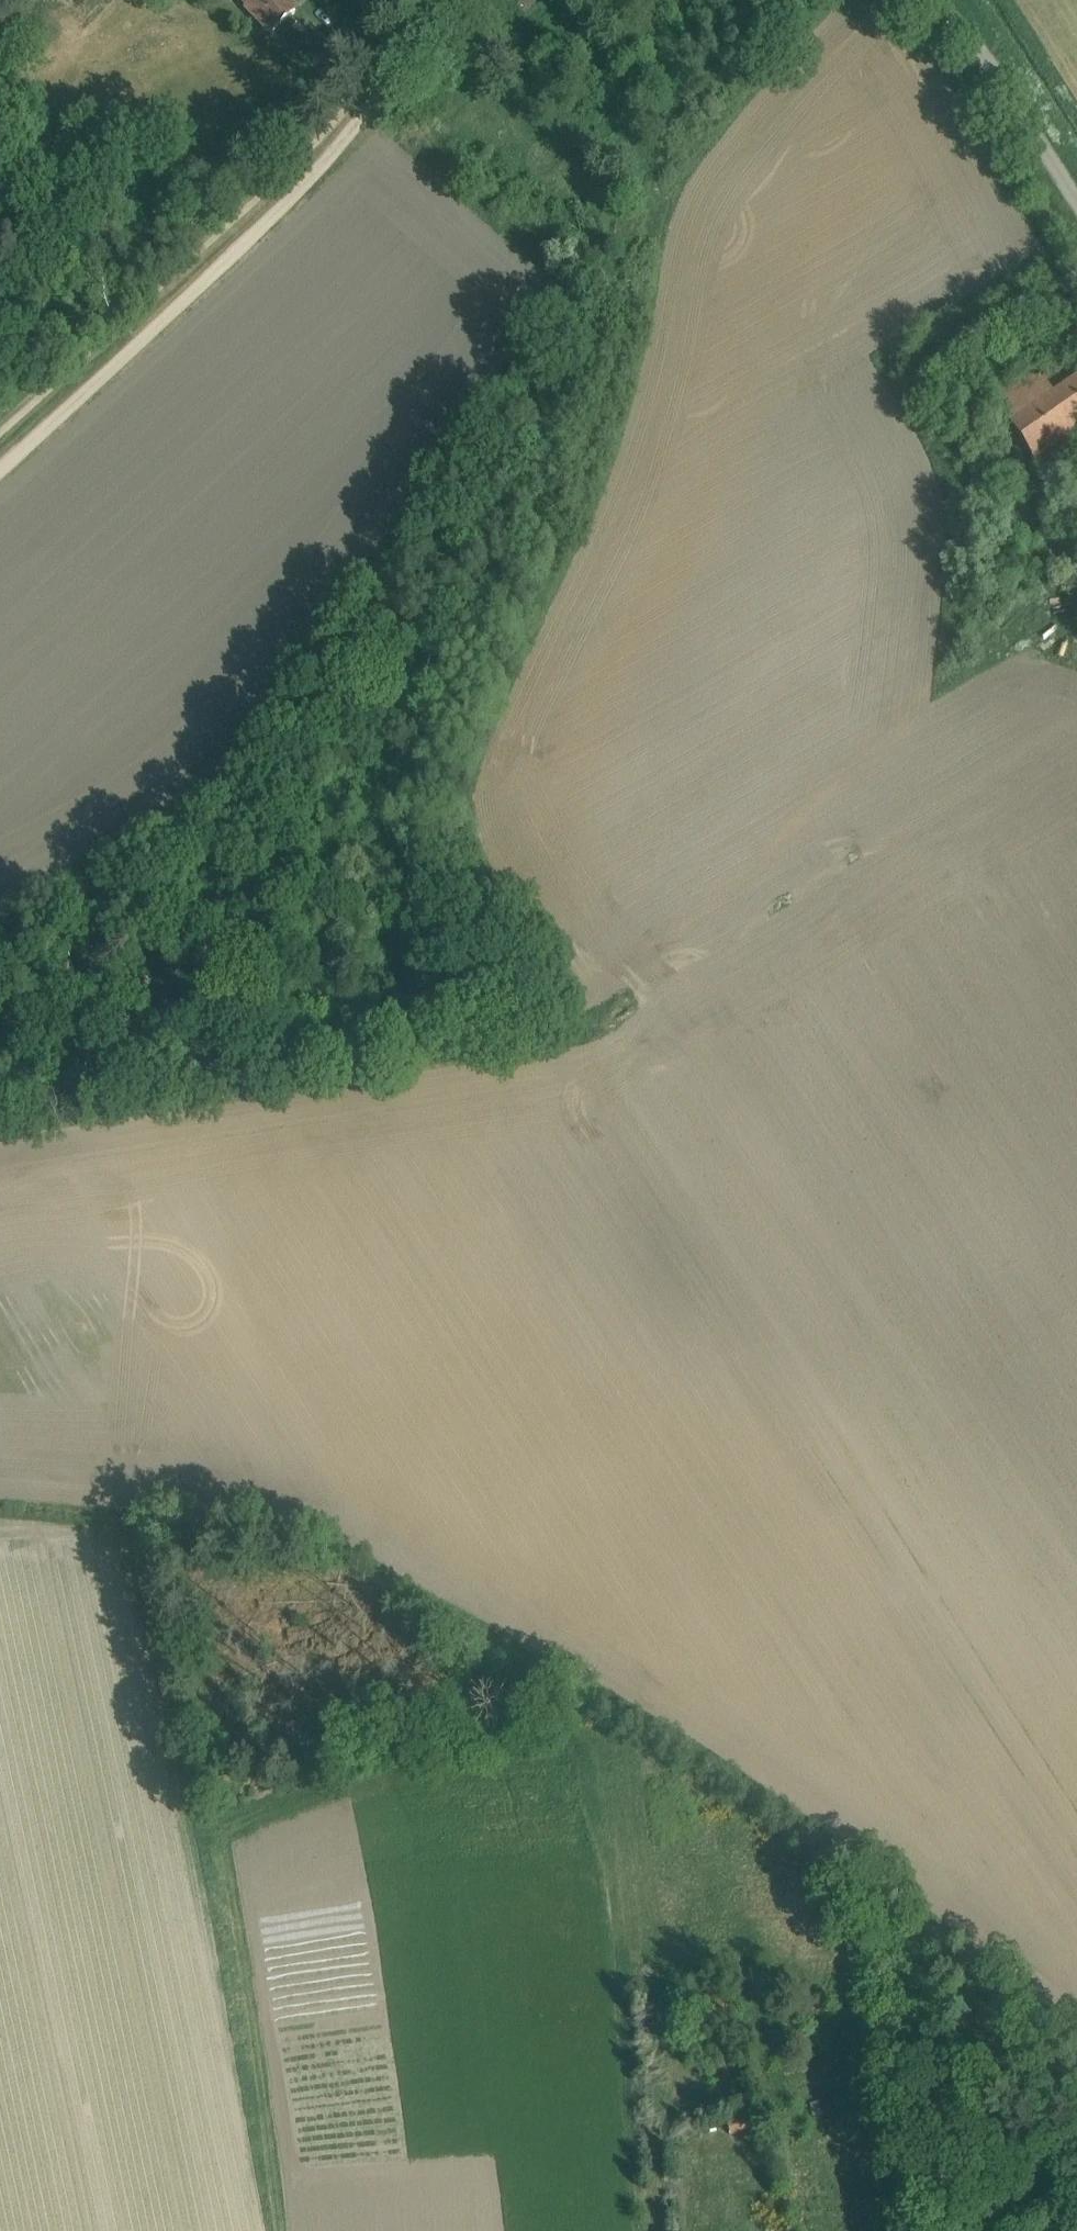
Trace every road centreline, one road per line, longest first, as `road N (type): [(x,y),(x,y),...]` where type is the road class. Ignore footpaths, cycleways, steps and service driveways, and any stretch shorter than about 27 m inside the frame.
road 1 (track): [(465,0),(270,216),(0,466)]
road 2 (unclassified): [(1076,210),(966,38),(917,0)]

